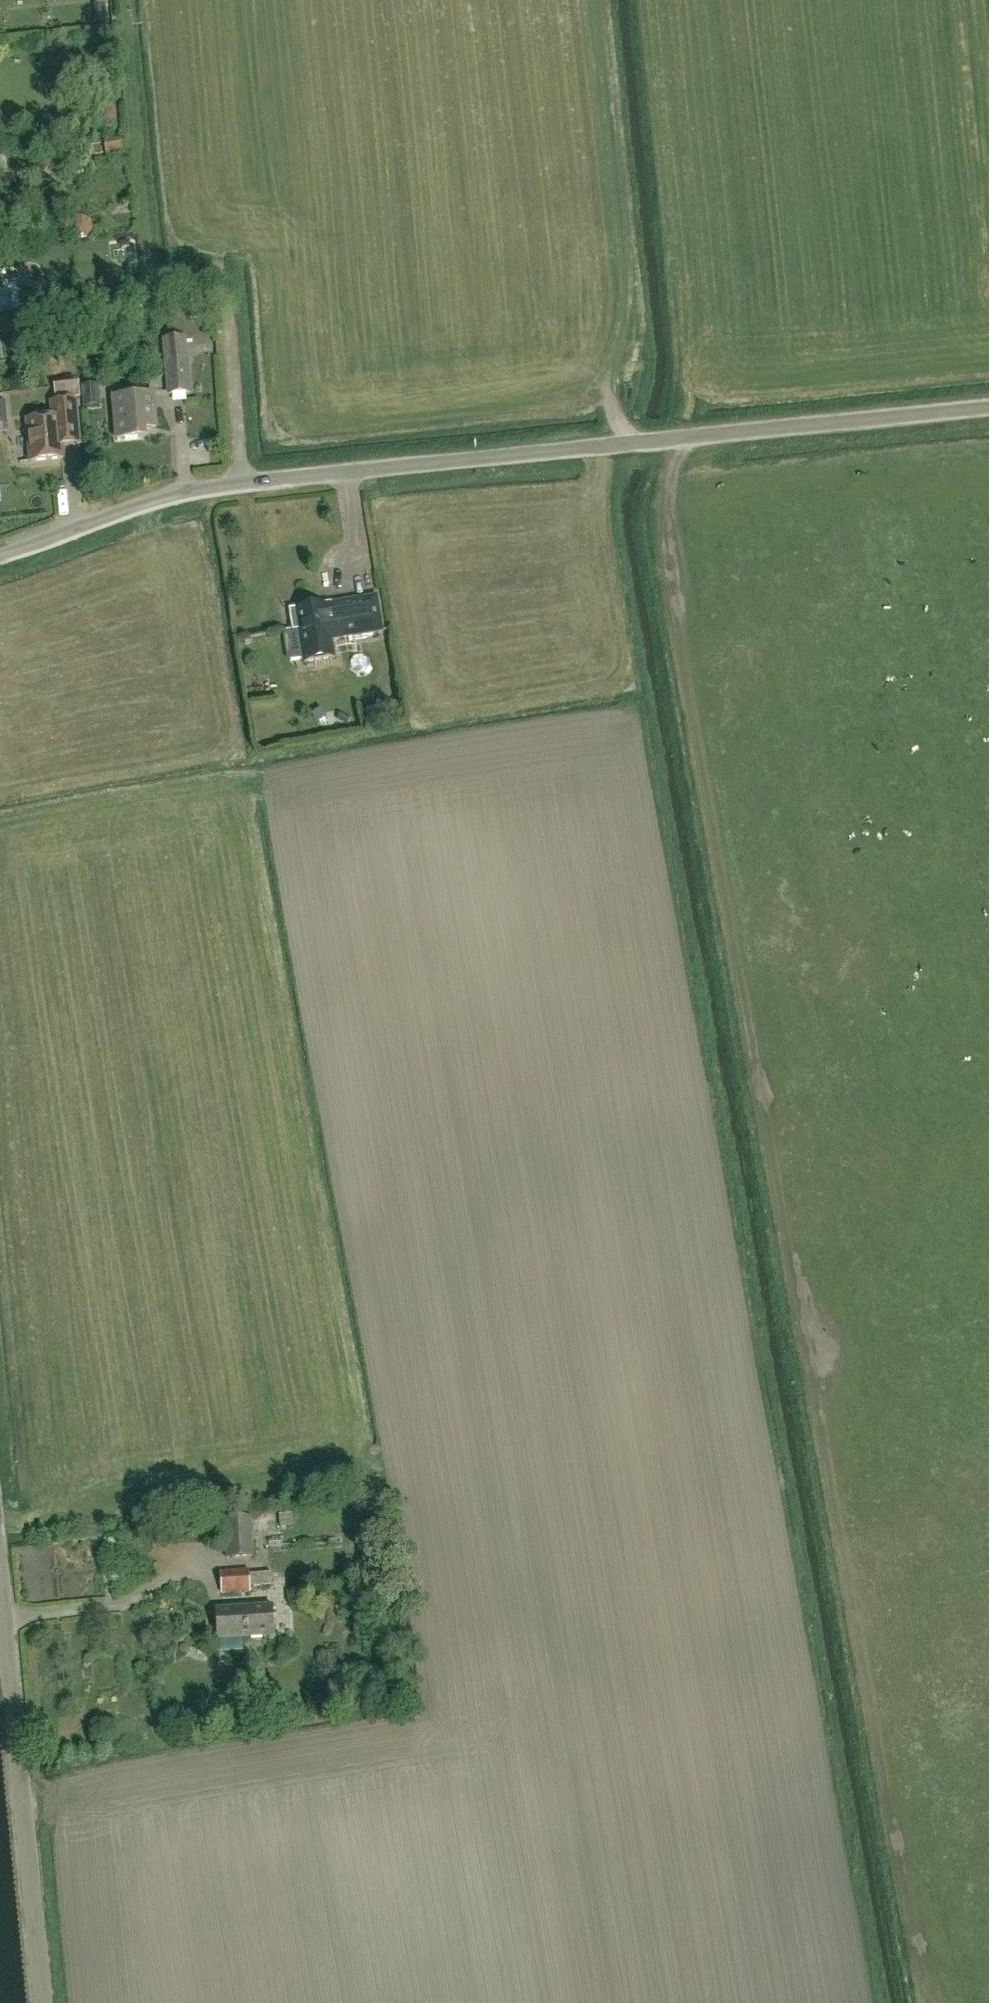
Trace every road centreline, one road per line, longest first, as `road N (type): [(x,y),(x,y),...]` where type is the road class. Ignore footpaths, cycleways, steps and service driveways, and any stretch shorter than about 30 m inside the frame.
road 1 (unclassified): [(0,554),(198,489),(988,407)]
road 2 (unclassified): [(45,2002),(0,1566)]

